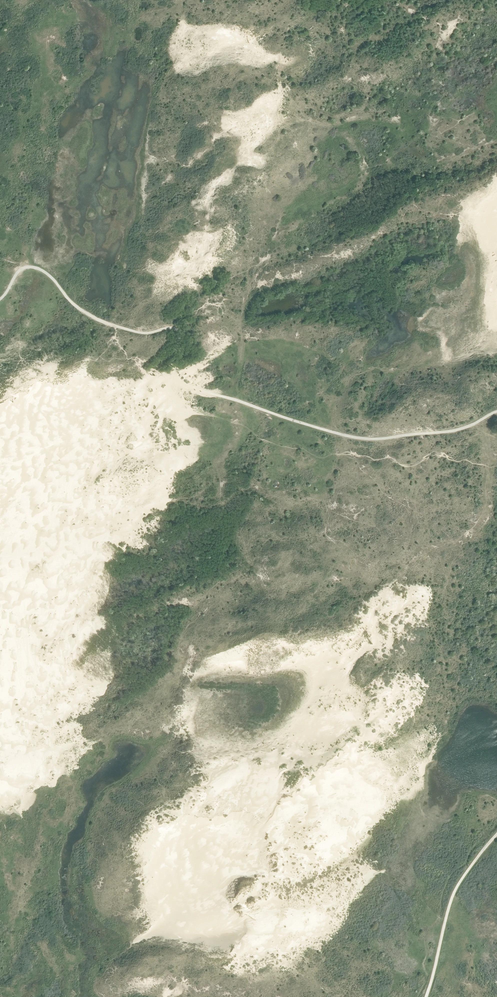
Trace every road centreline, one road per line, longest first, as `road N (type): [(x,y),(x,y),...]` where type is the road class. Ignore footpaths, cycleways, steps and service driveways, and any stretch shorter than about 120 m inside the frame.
road 1 (track): [(496,835),(457,884),(426,996)]

